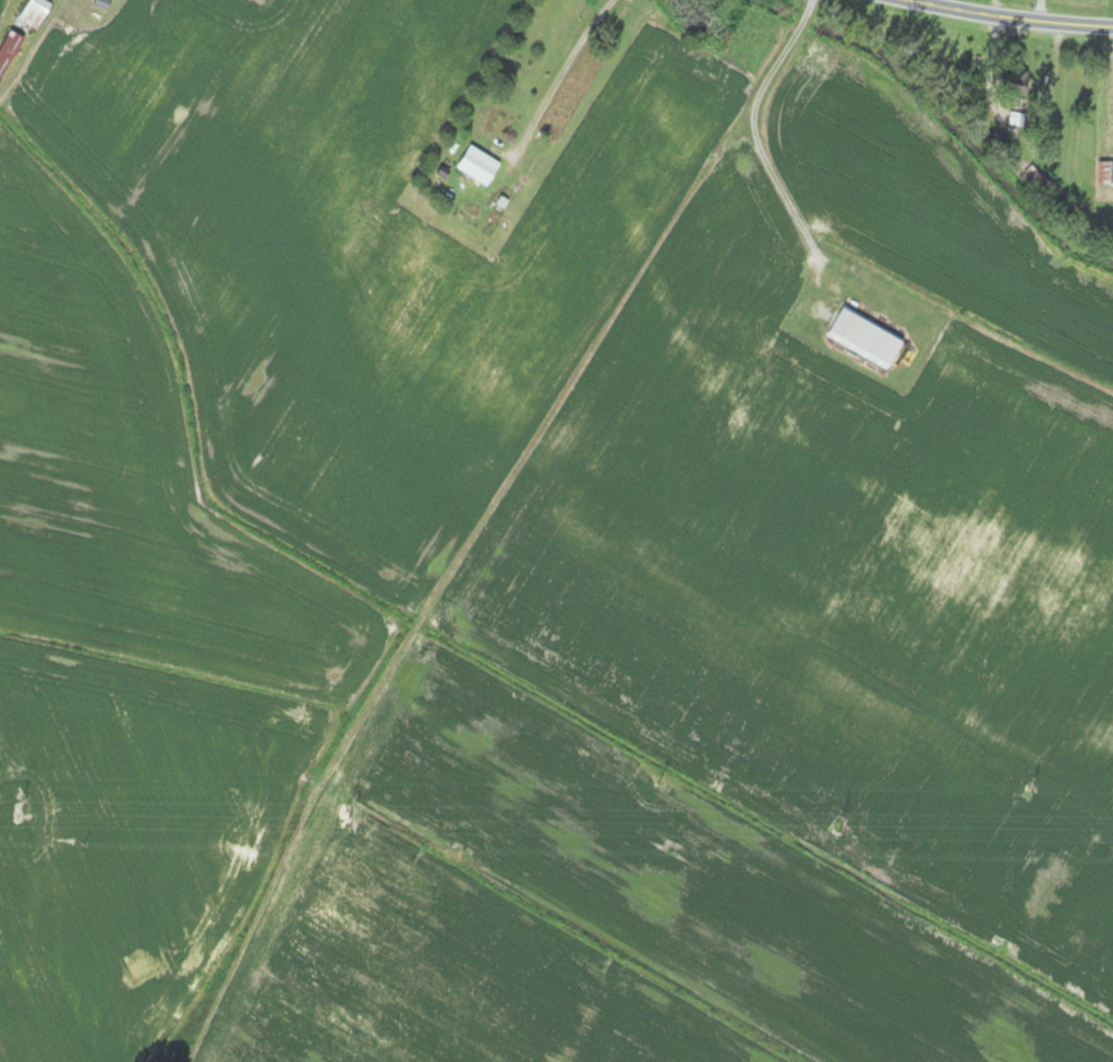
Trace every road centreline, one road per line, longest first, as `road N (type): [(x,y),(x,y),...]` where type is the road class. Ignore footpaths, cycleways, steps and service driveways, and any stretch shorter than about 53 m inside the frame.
road 1 (primary): [(1112,26),(1052,24),(922,0)]

